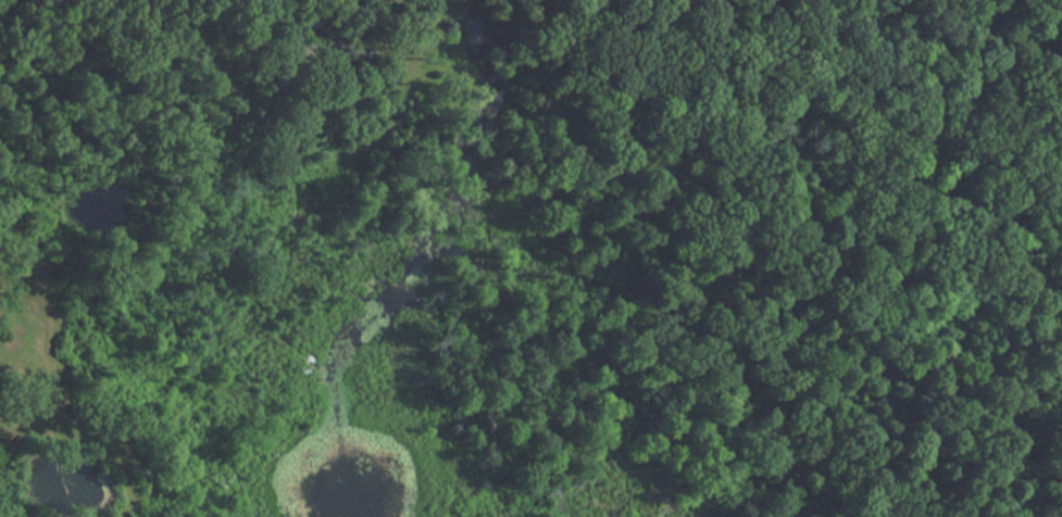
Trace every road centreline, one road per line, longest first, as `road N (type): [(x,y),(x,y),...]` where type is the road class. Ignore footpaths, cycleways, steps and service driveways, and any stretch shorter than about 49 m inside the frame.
road 1 (residential): [(234,0),(241,36),(260,42),(359,33),(578,55)]

